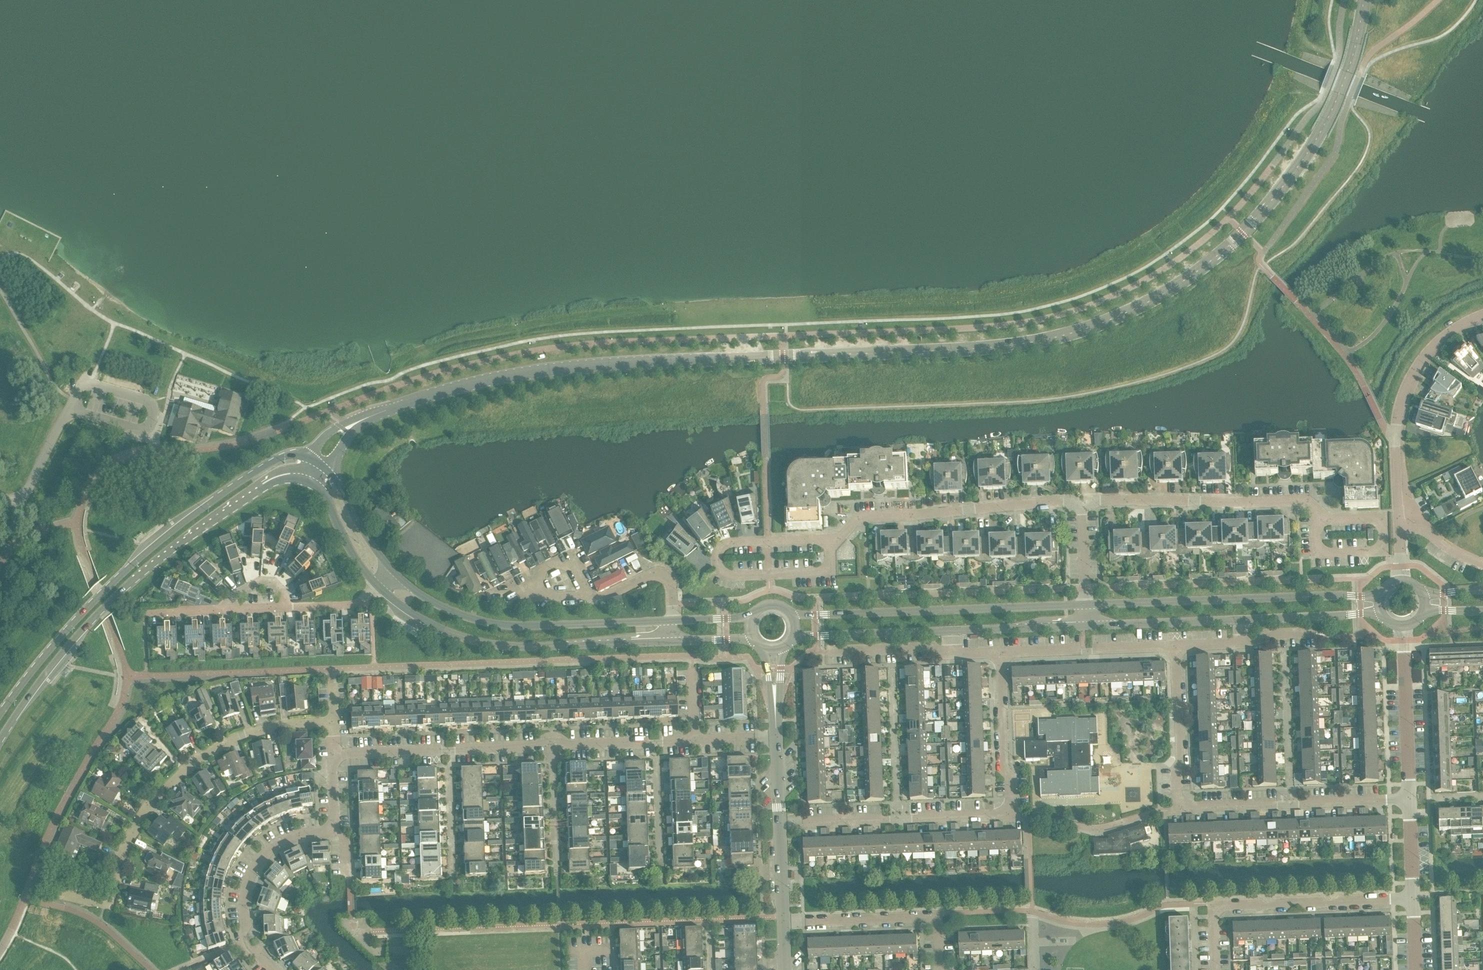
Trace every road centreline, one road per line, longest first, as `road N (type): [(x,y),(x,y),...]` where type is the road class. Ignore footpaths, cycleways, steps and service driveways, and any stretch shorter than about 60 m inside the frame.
road 1 (unclassified): [(394,408),(520,372),(999,347),(1114,319),(1226,249),(1301,167),(1350,65),(1363,0)]
road 2 (tertiary): [(1380,596),(793,616)]
road 3 (residential): [(832,542),(865,517),(1081,501),(1310,503)]
road 4 (tertiary): [(0,743),(57,663),(129,588),(269,484),(306,481)]
road 5 (tertiary): [(309,456),(266,466),(158,542),(66,632),(0,715)]
road 6 (residential): [(780,826),(1003,814),(1012,807),(999,654)]
road 7 (residential): [(333,754),(539,747),(552,738),(569,745),(694,741)]
road 8 (tertiary): [(377,585),(446,632),(494,645),(668,642)]
road 9 (tertiary): [(953,631),(1243,619)]
road 10 (tertiary): [(670,620),(497,624),(448,610),(394,572)]
road 11 (residential): [(116,876),(149,809),(197,759),(280,724),(333,722)]
road 12 (residential): [(1215,969),(1214,907),(1414,897)]
road 13 (residential): [(1400,530),(1395,442),(1403,399),(1424,357),(1466,321),(1482,318)]
road 14 (residential): [(1182,807),(1410,800)]
road 15 (residential): [(272,969),(244,944),(253,869),(289,838),(335,830)]
road 16 (residential): [(769,576),(722,572),(721,548),(832,542)]
road 17 (residential): [(999,654),(1175,645)]
road 18 (residential): [(1410,800),(1403,627)]
road 19 (residential): [(1182,807),(1175,645)]
road 20 (tertiary): [(795,636),(953,631)]
road 21 (residential): [(783,918),(936,917)]
road 22 (unclassified): [(0,499),(24,495),(85,384)]
road 23 (residential): [(816,646),(954,653)]
road 24 (residential): [(116,876),(60,864),(54,893),(104,903)]
road 25 (tertiary): [(1243,619),(1380,612)]
road 26 (tertiary): [(306,481),(325,495),(354,558),(377,585)]
road 27 (unclassified): [(589,599),(666,575),(670,620)]
road 28 (tertiary): [(394,572),(328,470)]

